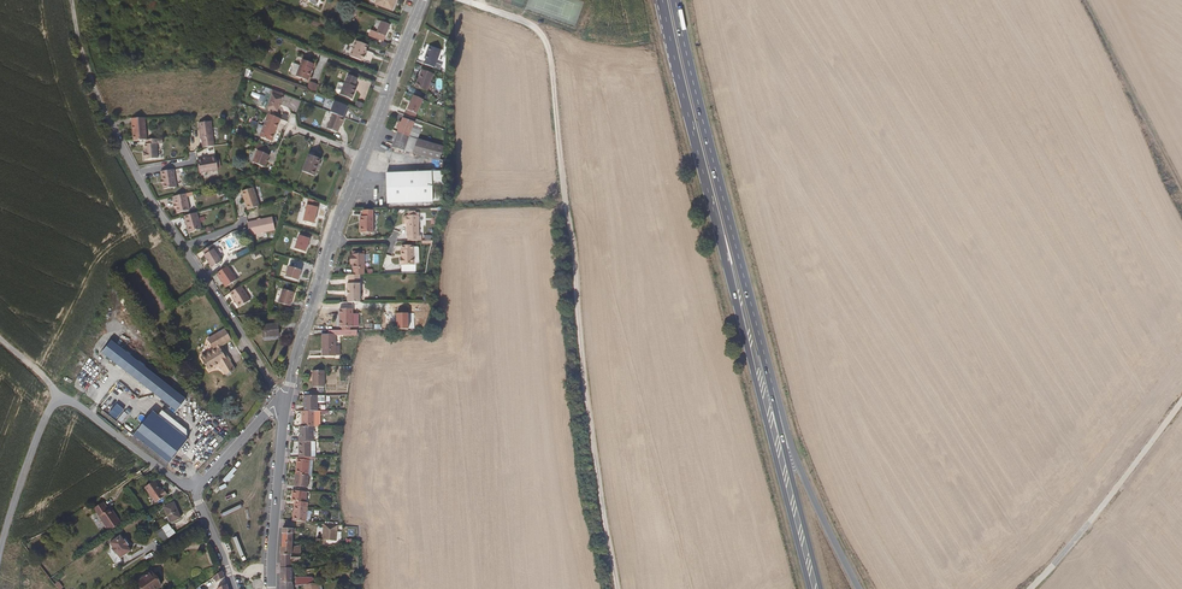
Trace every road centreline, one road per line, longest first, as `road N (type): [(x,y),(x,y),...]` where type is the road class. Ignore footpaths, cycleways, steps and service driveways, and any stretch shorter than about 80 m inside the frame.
road 1 (track): [(620,588),(596,475),(550,49),(531,24),(465,0)]
road 2 (primary): [(662,0),(810,588)]
road 3 (unclassified): [(424,0),(326,256),(285,408)]
road 4 (primary): [(763,360),(675,0)]
road 5 (residential): [(285,408),(117,138)]
road 6 (track): [(0,339),(60,402),(38,438),(0,557)]
road 7 (primary): [(859,588),(804,477),(763,360)]
road 8 (track): [(1029,588),(1181,401)]
road 9 (primary): [(821,588),(763,360)]
road 10 (unclassified): [(285,408),(272,588)]
road 11 (residential): [(194,488),(79,406),(60,402)]
road 12 (track): [(117,138),(87,70),(71,0)]
road 13 (residential): [(285,408),(268,411),(194,488)]

